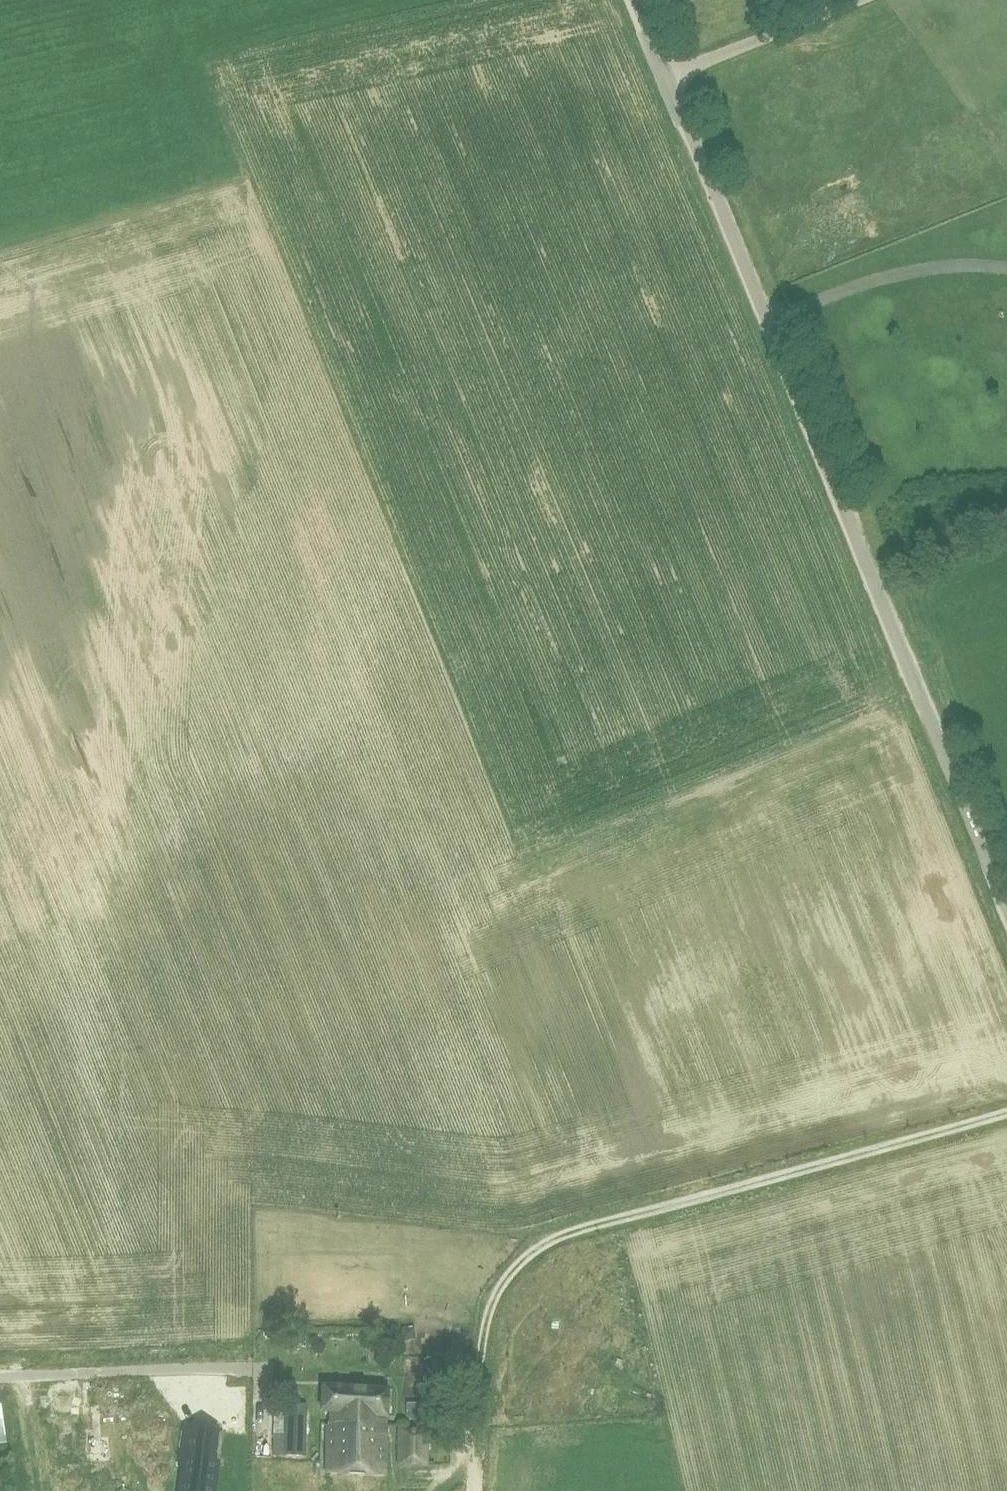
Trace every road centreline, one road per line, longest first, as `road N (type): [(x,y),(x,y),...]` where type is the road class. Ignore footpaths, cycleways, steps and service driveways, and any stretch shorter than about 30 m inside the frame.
road 1 (unclassified): [(1006,891),(632,0)]

